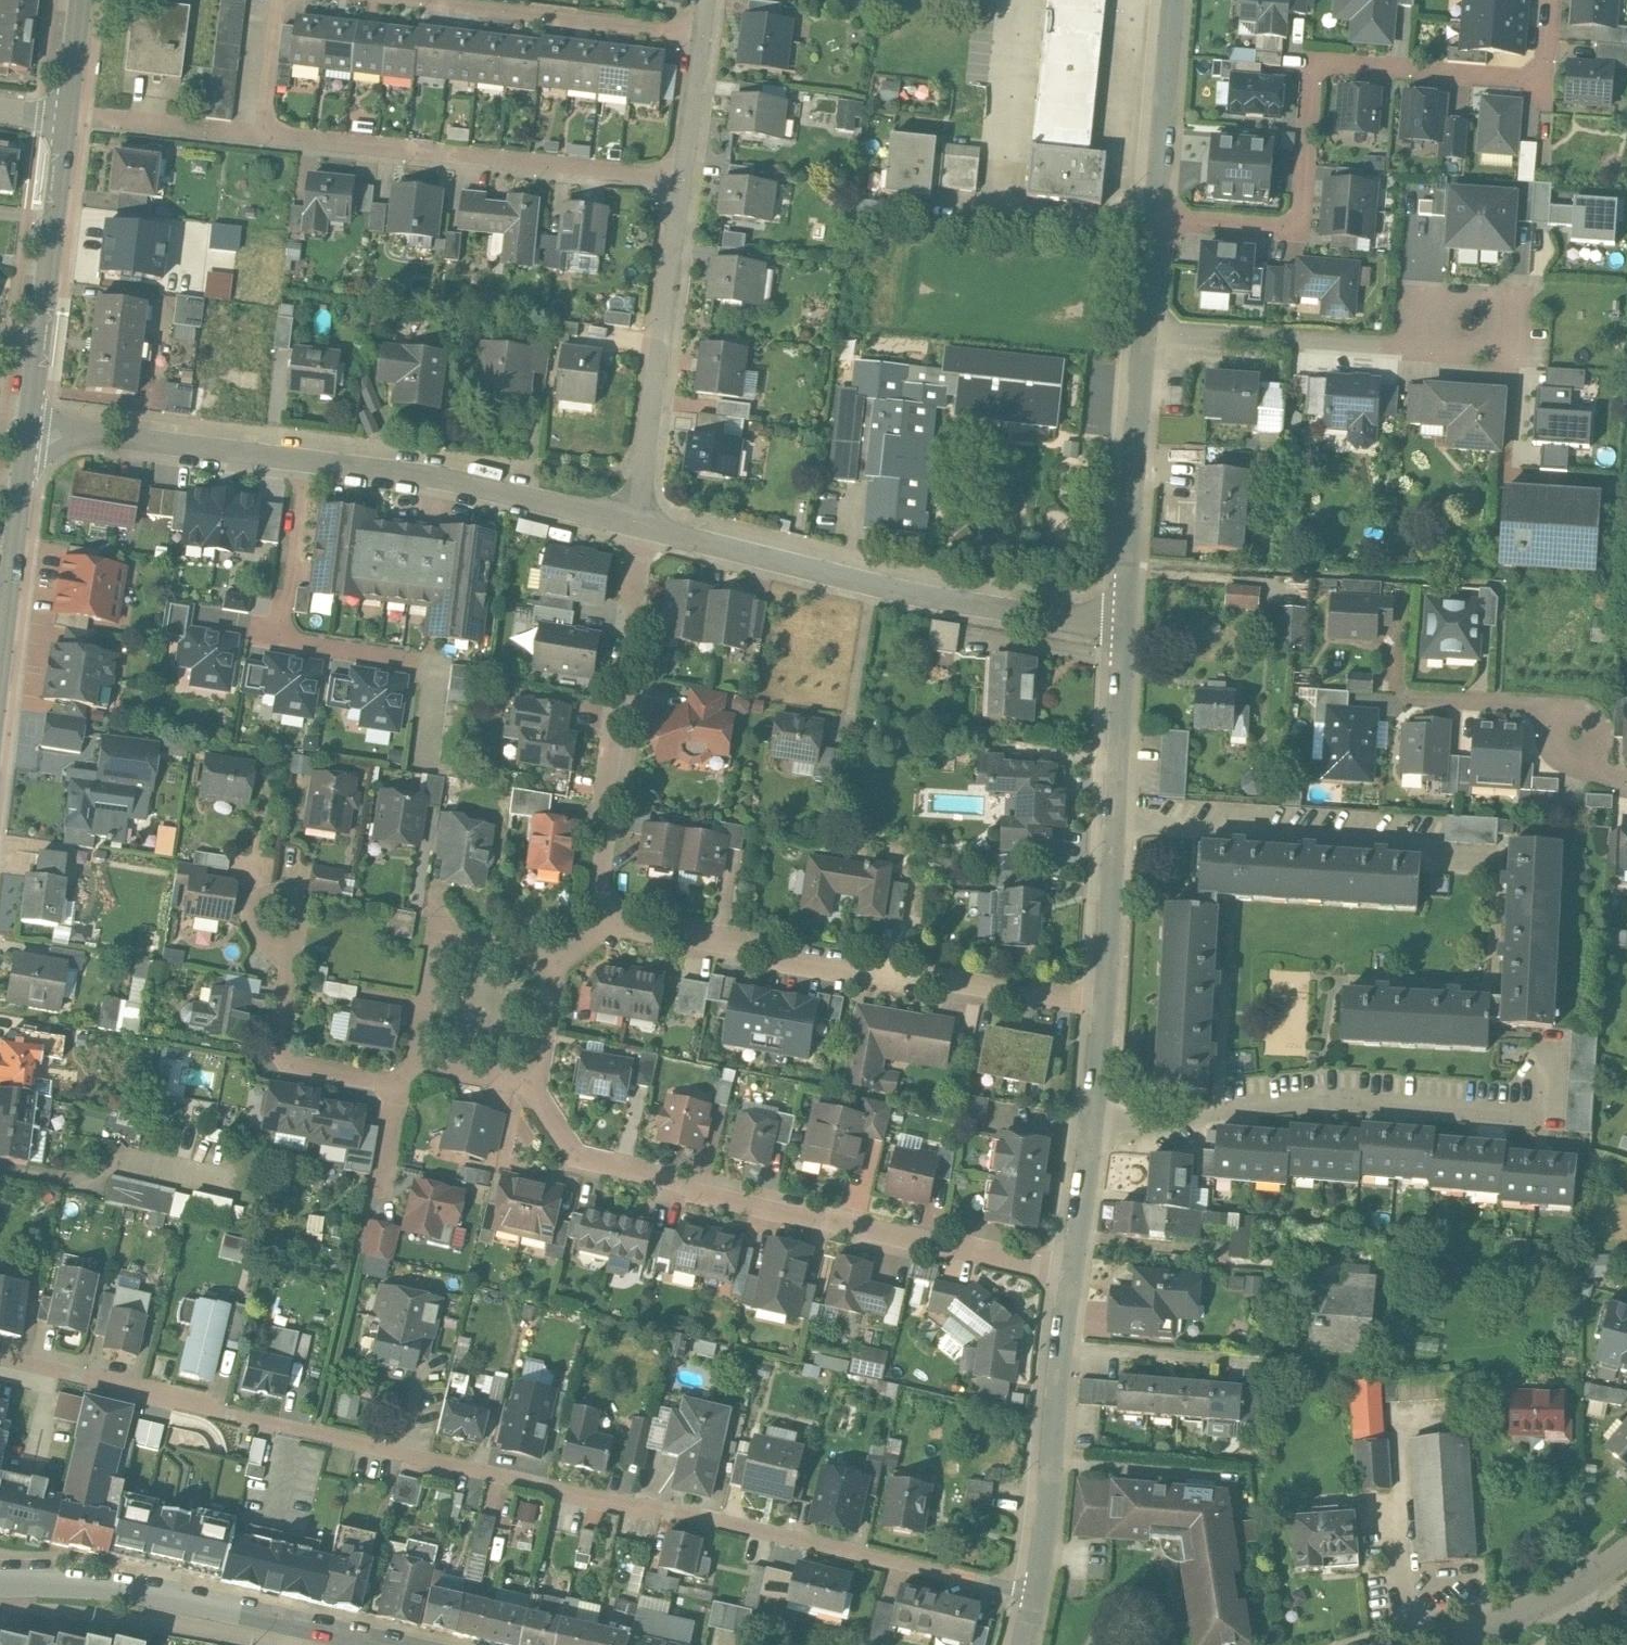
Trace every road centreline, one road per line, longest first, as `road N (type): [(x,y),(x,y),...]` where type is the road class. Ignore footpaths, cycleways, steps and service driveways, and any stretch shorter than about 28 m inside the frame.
road 1 (residential): [(0,1358),(523,1482),(1032,1588)]
road 2 (residential): [(1155,219),(1277,230),(1296,225),(1317,67),(1537,75),(1550,0)]
road 3 (residential): [(530,1082),(603,1178),(1051,1270),(1066,1281)]
road 4 (residential): [(617,917),(1107,1014)]
road 5 (residential): [(1124,628),(902,590),(642,525)]
road 6 (residential): [(1097,1126),(1197,1106),(1522,1118),(1553,1078)]
road 7 (residential): [(1486,921),(1485,847),(1113,821)]
road 8 (residential): [(304,460),(286,630),(437,656),(427,765)]
road 9 (residential): [(260,129),(683,179)]
road 10 (residential): [(642,525),(603,863),(617,917)]
road 11 (residential): [(683,179),(642,525)]
road 12 (residential): [(642,525),(304,460)]
road 13 (residential): [(1469,320),(1408,344),(1147,330)]
road 14 (residential): [(32,425),(68,115)]
road 15 (residential): [(703,34),(395,0)]
road 16 (residential): [(1032,1588),(1066,1281)]
road 17 (residential): [(295,1626),(176,1597),(0,1585)]
road 18 (residential): [(1124,628),(1147,330)]
road 19 (residential): [(304,460),(32,425)]
road 20 (residential): [(1413,697),(1534,708),(1571,731),(1597,776),(1626,782)]
road 21 (residential): [(0,660),(32,425)]
road 22 (residential): [(417,1060),(431,962),(446,945),(468,941),(556,960)]
road 23 (residential): [(1155,219),(1172,0)]
road 24 (residential): [(288,961),(282,1058),(397,1080)]
road 25 (residential): [(1113,821),(1124,628)]
road 26 (residential): [(1107,1014),(1113,821)]
road 27 (residential): [(68,115),(260,129)]
road 28 (residential): [(288,961),(254,926),(260,893),(275,888),(297,902),(296,939)]
road 29 (residential): [(397,1080),(360,1235)]
road 30 (residential): [(1066,1281),(1097,1126)]
road 31 (residential): [(703,34),(683,179)]
road 32 (residential): [(274,0),(258,94),(260,129)]
road 33 (residential): [(556,960),(530,1082)]
road 34 (residential): [(1626,1553),(1519,1613)]

